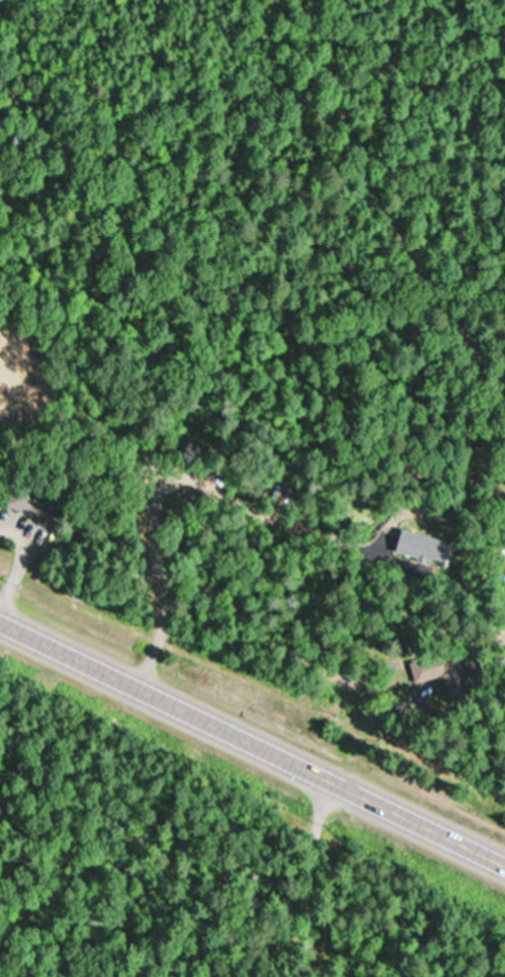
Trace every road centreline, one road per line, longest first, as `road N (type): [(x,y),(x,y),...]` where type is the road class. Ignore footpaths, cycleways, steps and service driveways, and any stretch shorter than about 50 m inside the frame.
road 1 (trunk): [(504,862),(0,618)]

